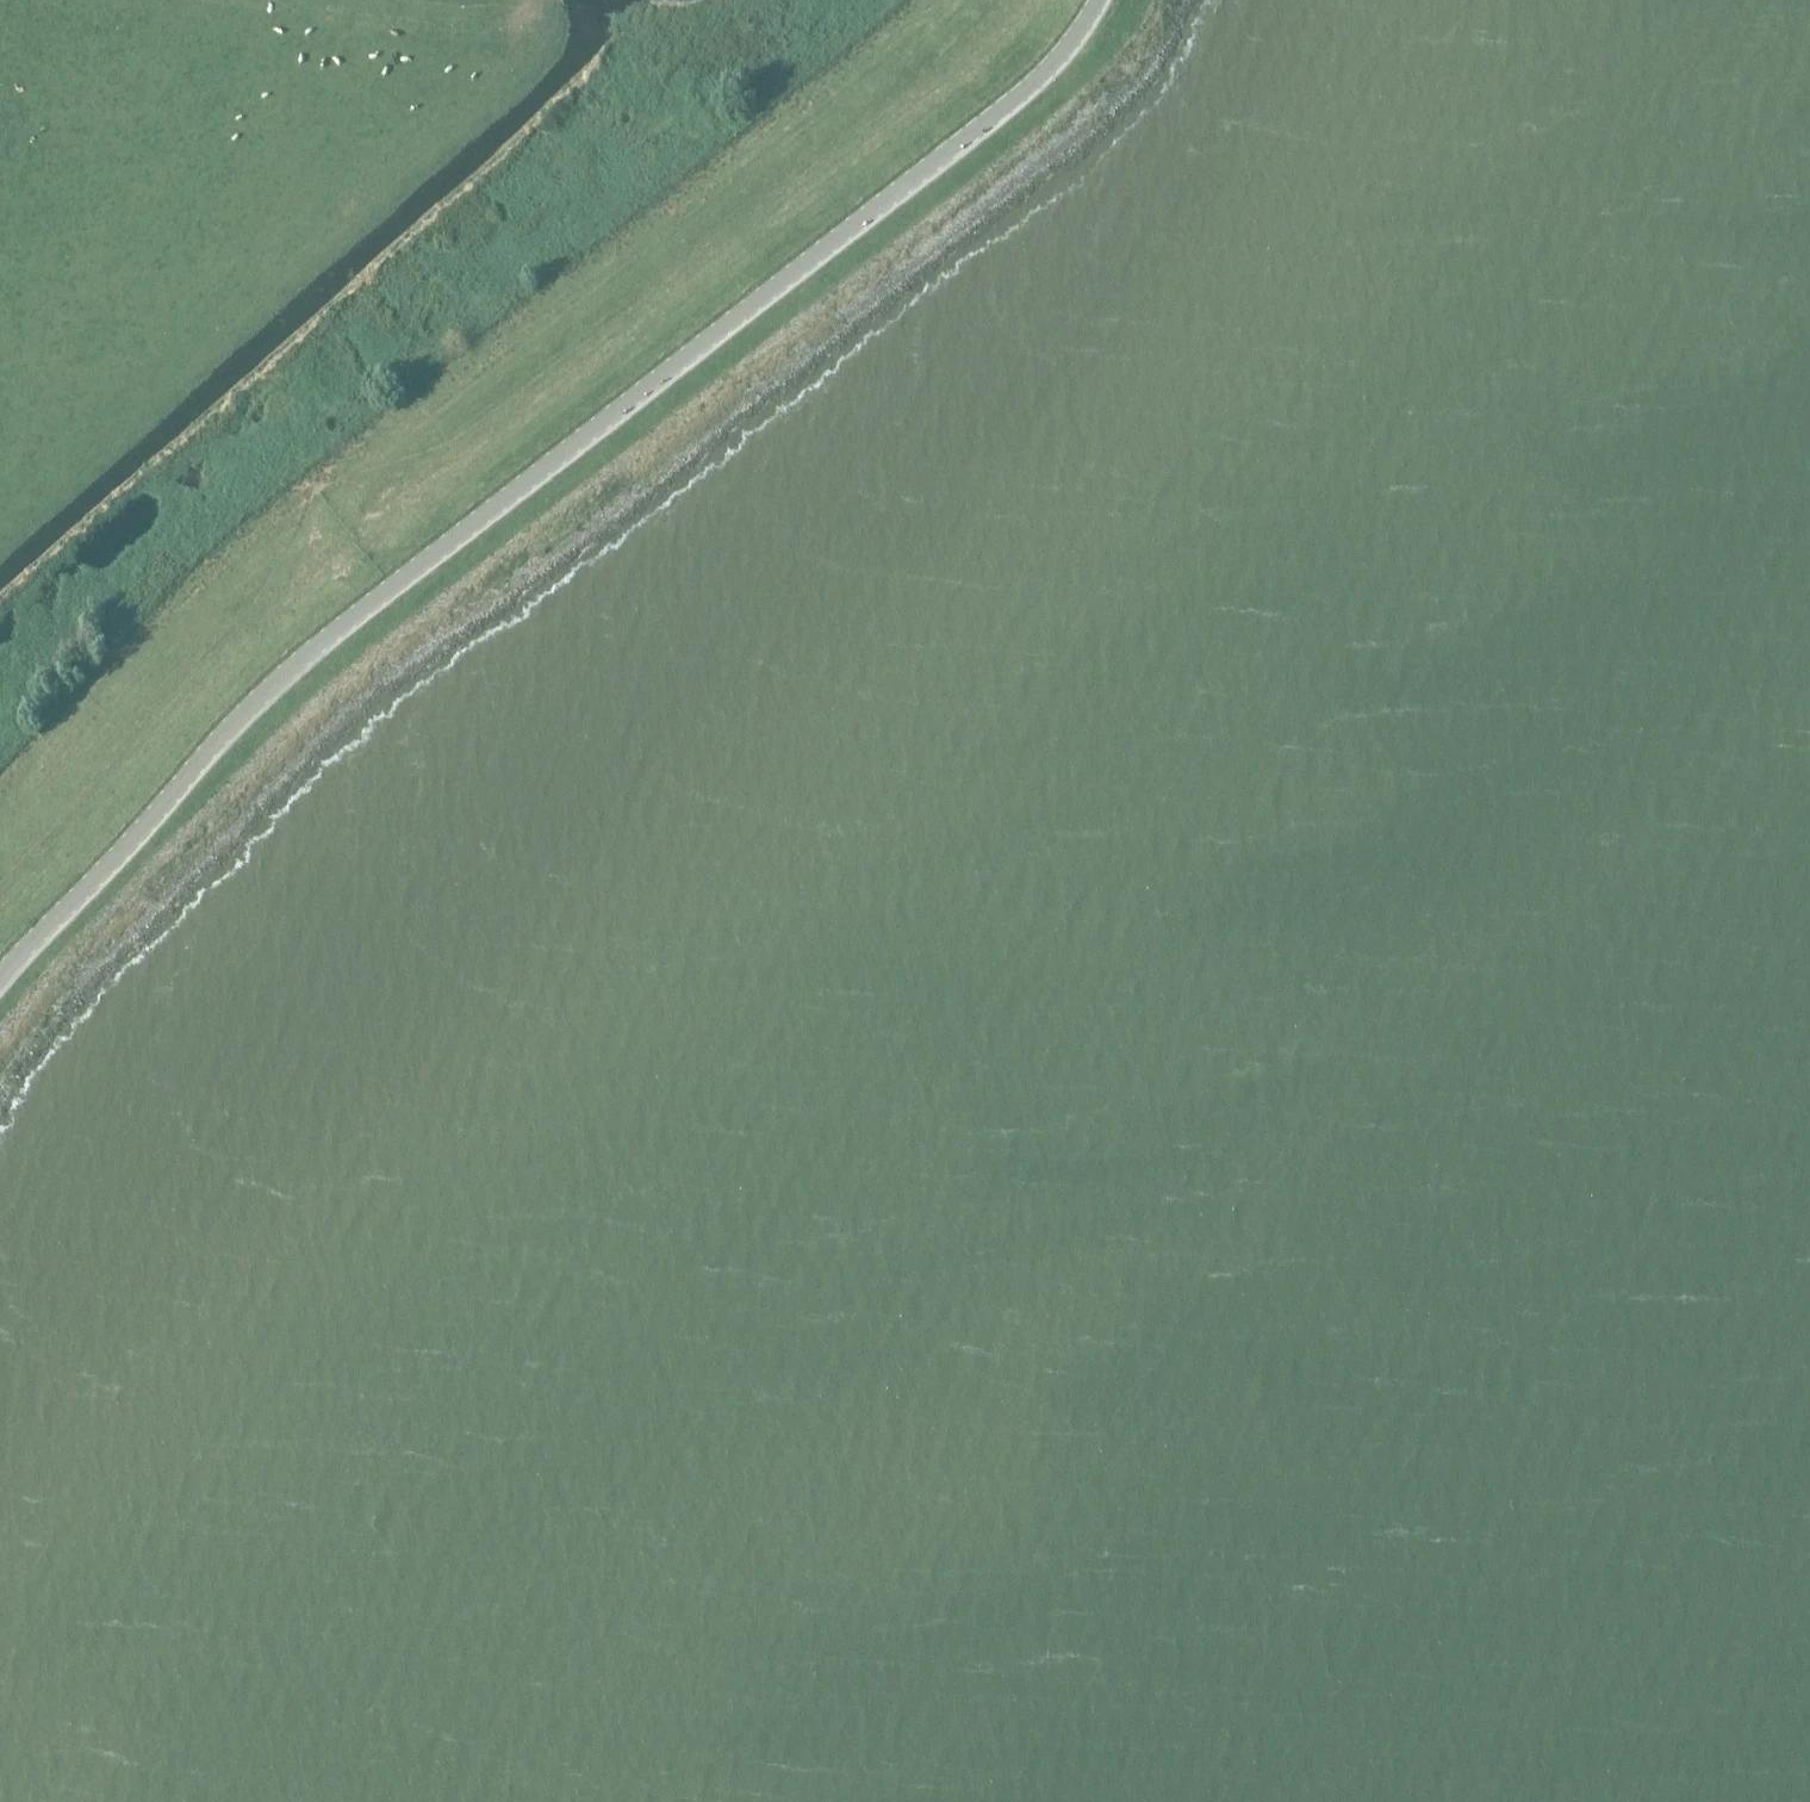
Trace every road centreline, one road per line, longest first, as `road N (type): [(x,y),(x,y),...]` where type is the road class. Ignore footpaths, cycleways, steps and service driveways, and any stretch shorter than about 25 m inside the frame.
road 1 (tertiary): [(0,981),(272,688),(1027,90),(1102,0)]

